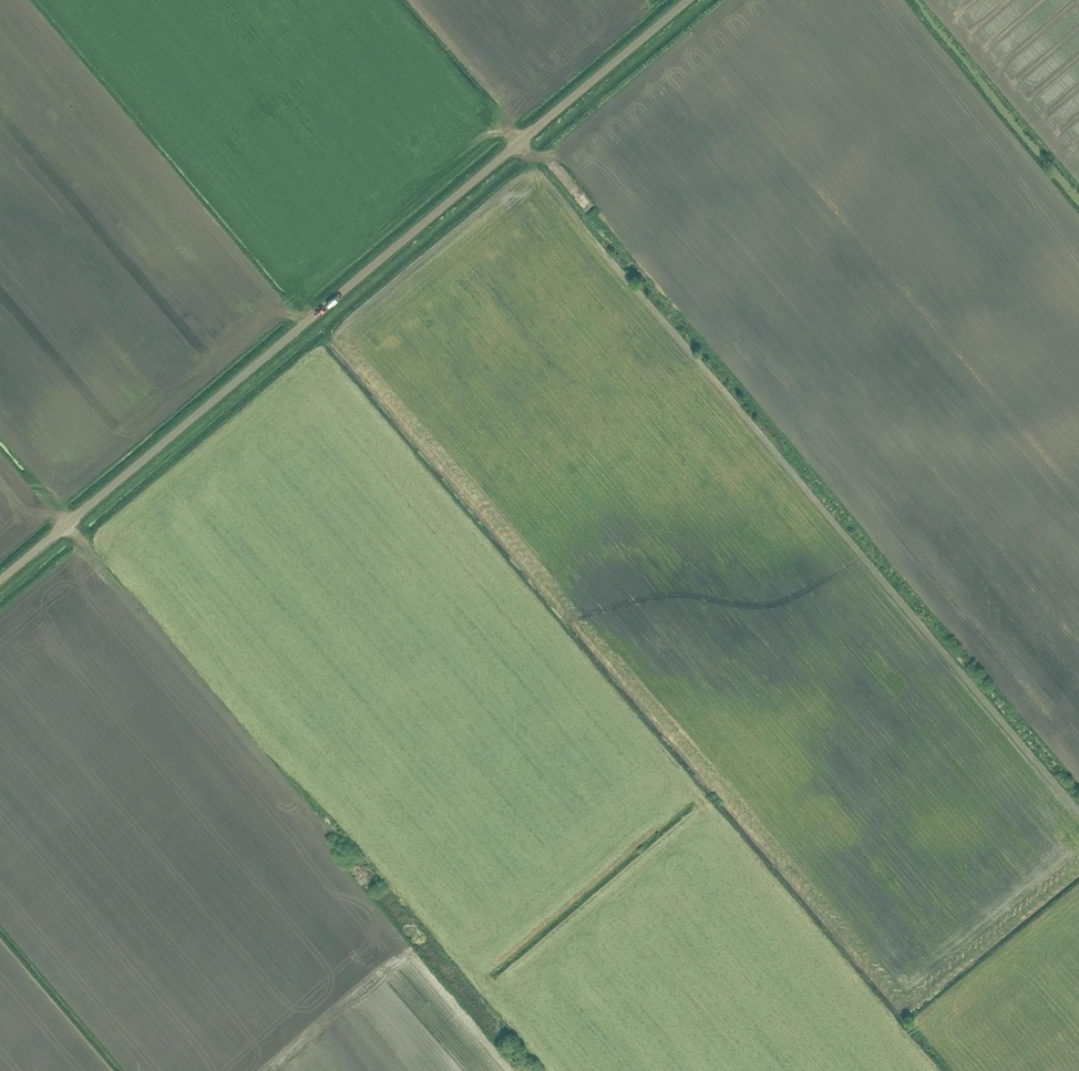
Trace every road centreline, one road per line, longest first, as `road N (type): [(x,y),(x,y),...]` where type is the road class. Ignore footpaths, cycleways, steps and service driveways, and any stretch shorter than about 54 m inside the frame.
road 1 (unclassified): [(0,579),(686,0)]

